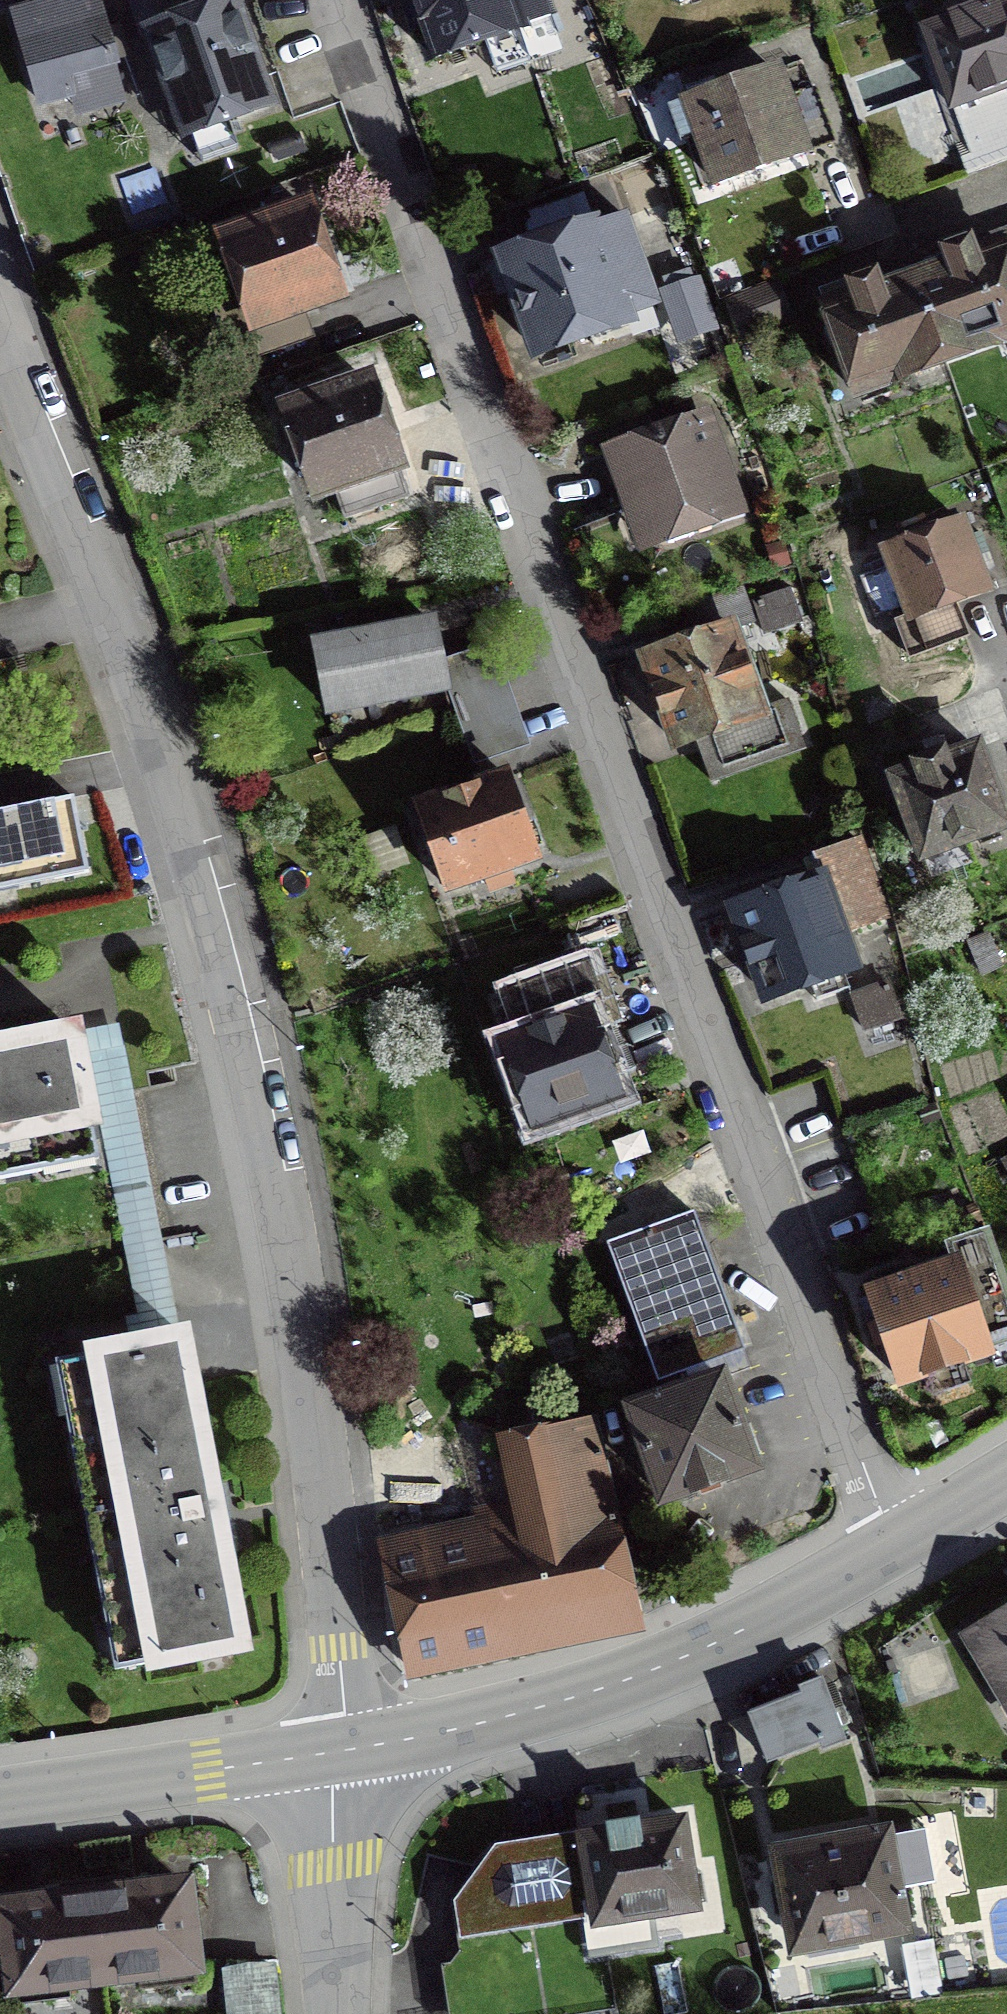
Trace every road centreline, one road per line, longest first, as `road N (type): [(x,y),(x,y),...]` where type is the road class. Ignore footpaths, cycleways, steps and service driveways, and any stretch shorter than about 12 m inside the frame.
road 1 (residential): [(891,1552),(338,0)]
road 2 (residential): [(345,1751),(317,1441),(268,1166),(204,924),(0,320)]
road 3 (tertiary): [(345,1751),(503,1720),(638,1677),(891,1552)]
road 4 (tertiary): [(0,1801),(345,1751)]
road 5 (residential): [(338,2013),(345,1751)]
road 6 (tertiary): [(891,1552),(1006,1479)]

